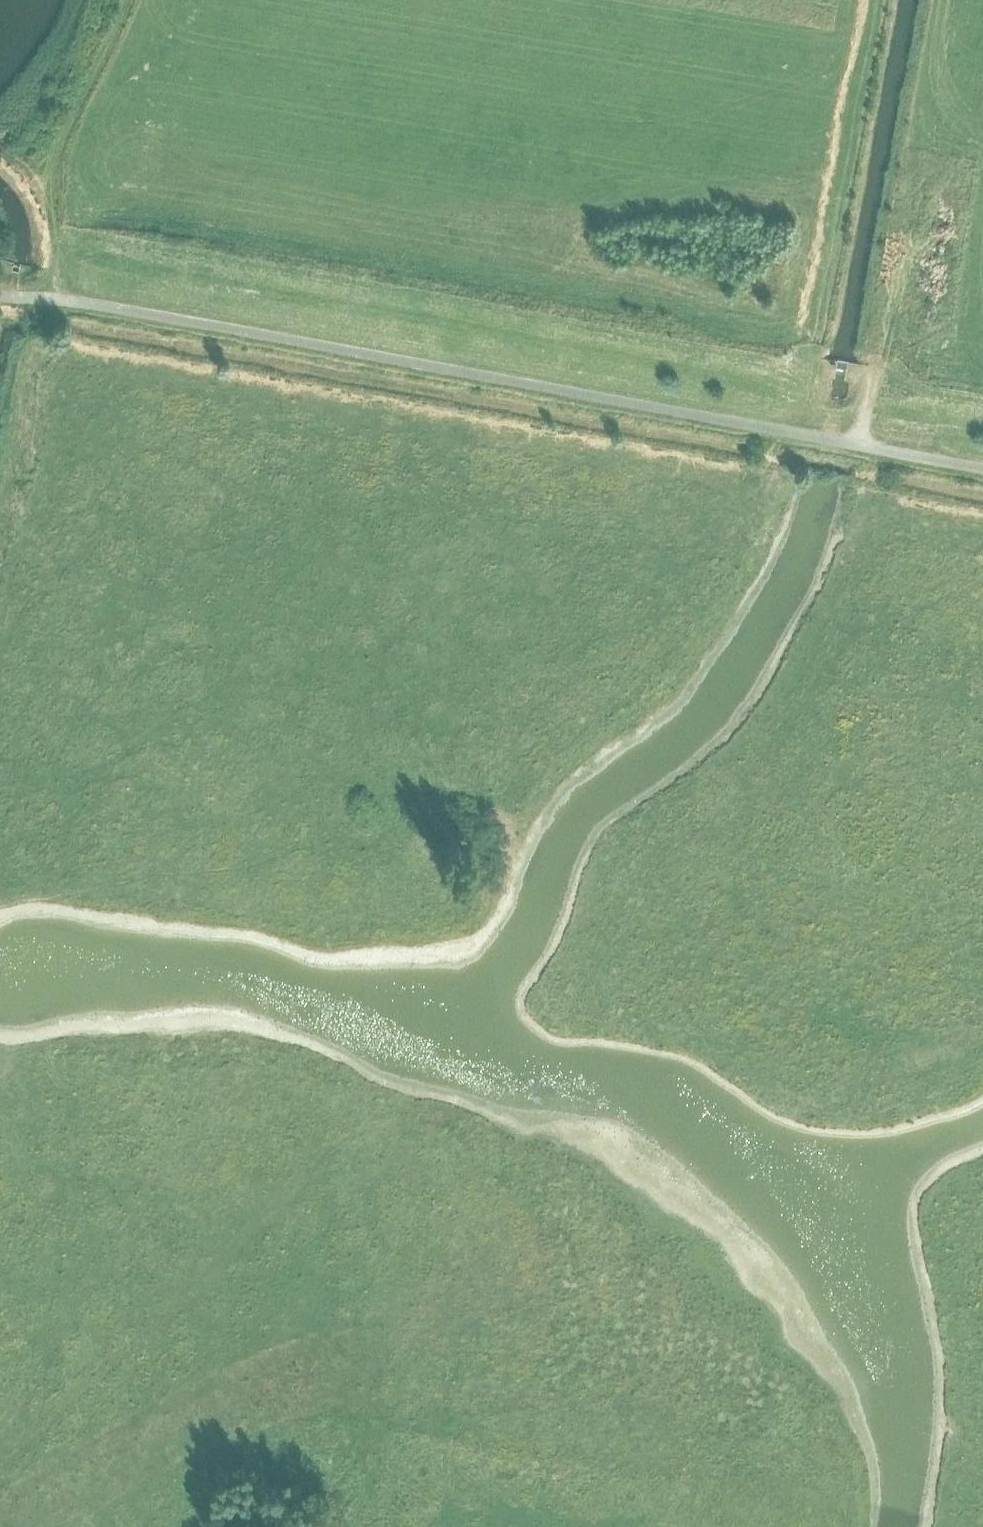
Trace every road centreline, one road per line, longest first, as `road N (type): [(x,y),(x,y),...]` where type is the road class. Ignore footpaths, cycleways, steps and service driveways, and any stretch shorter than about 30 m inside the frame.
road 1 (unclassified): [(982,469),(106,306),(0,295)]

